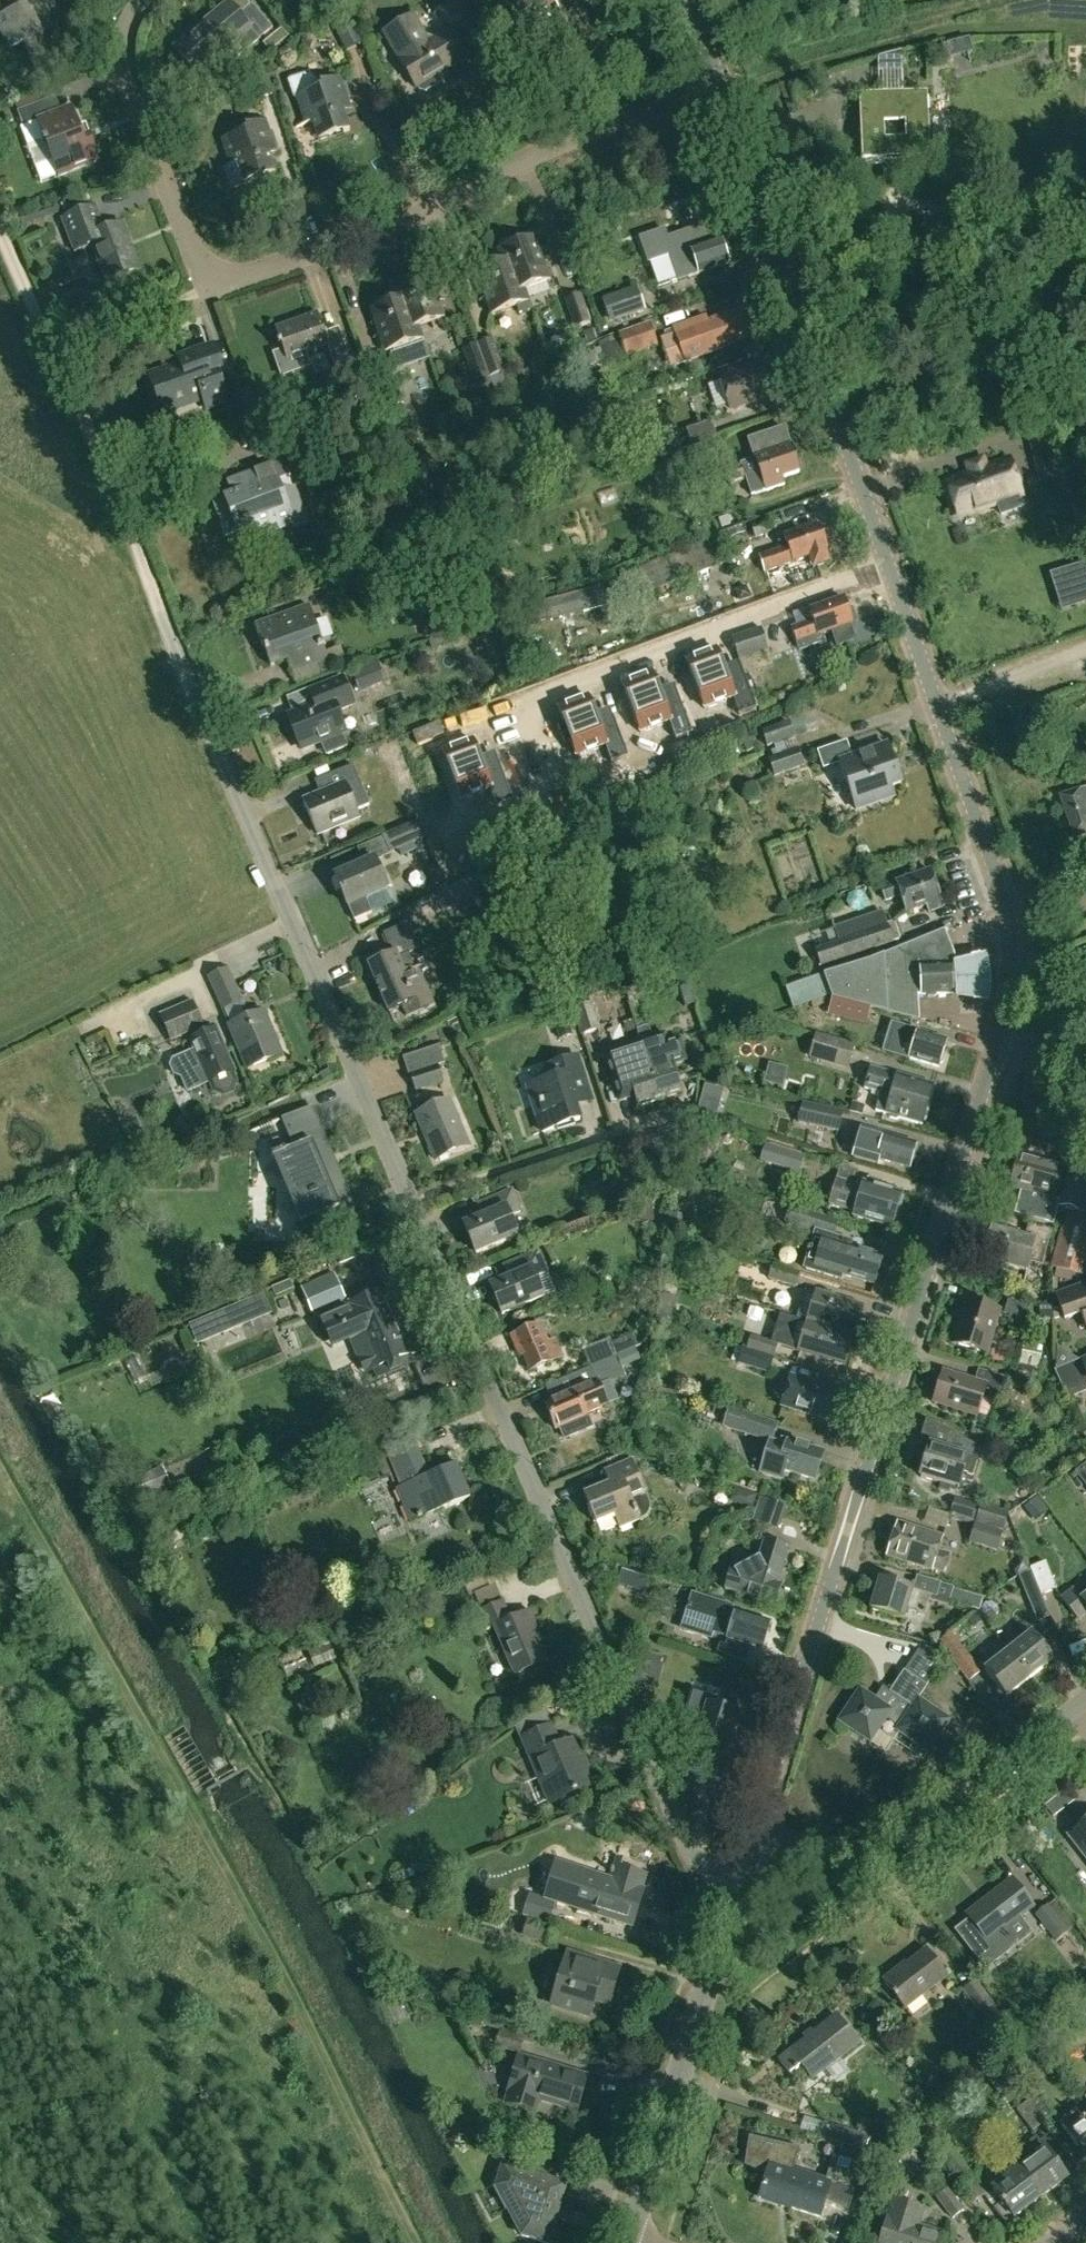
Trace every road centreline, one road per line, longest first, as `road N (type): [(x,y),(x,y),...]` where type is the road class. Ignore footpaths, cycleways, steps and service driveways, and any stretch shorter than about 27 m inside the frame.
road 1 (tertiary): [(997,1041),(1014,980),(1009,913),(726,85)]
road 2 (residential): [(726,85),(549,147),(395,224),(223,277),(207,272),(194,246),(129,79),(125,42),(144,0)]
road 3 (tertiary): [(753,1835),(997,1041)]
road 4 (residential): [(738,1883),(698,1859),(411,1201)]
road 5 (residential): [(411,1201),(149,582)]
road 6 (track): [(149,582),(0,229)]
road 7 (residential): [(753,1835),(865,1861),(884,1855),(1078,1703)]
road 8 (tertiary): [(630,2238),(738,1883)]
road 9 (residential): [(411,1201),(686,1114)]

